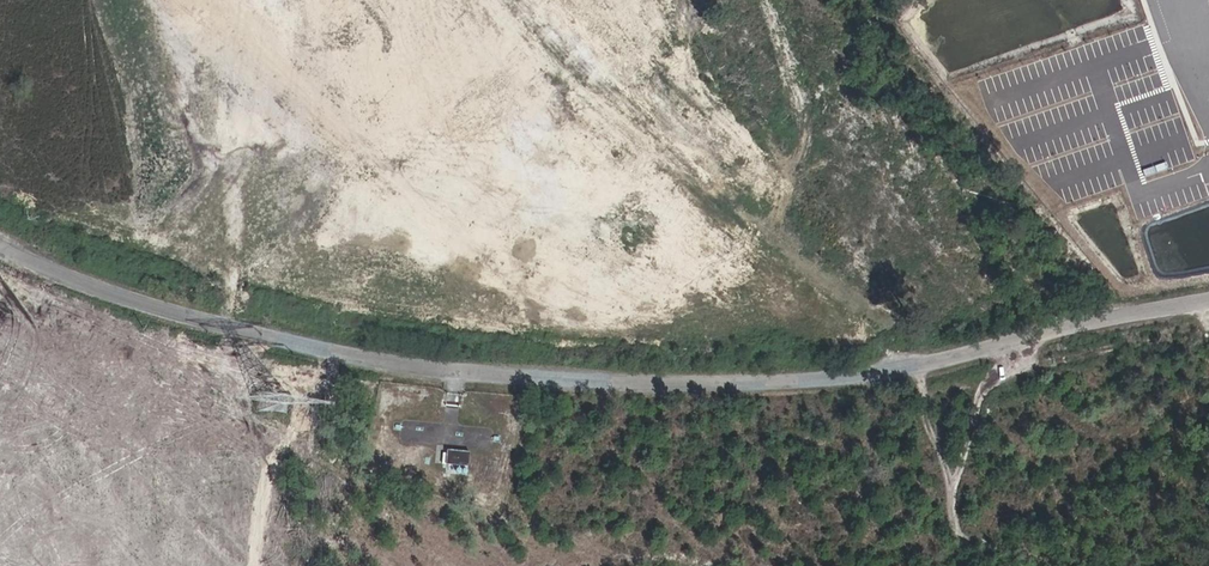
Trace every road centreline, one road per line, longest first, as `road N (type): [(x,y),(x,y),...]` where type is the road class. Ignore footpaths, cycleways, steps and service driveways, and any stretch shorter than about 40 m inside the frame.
road 1 (unclassified): [(0,247),(117,297),(335,354),(624,384),(907,371),(1208,302)]

